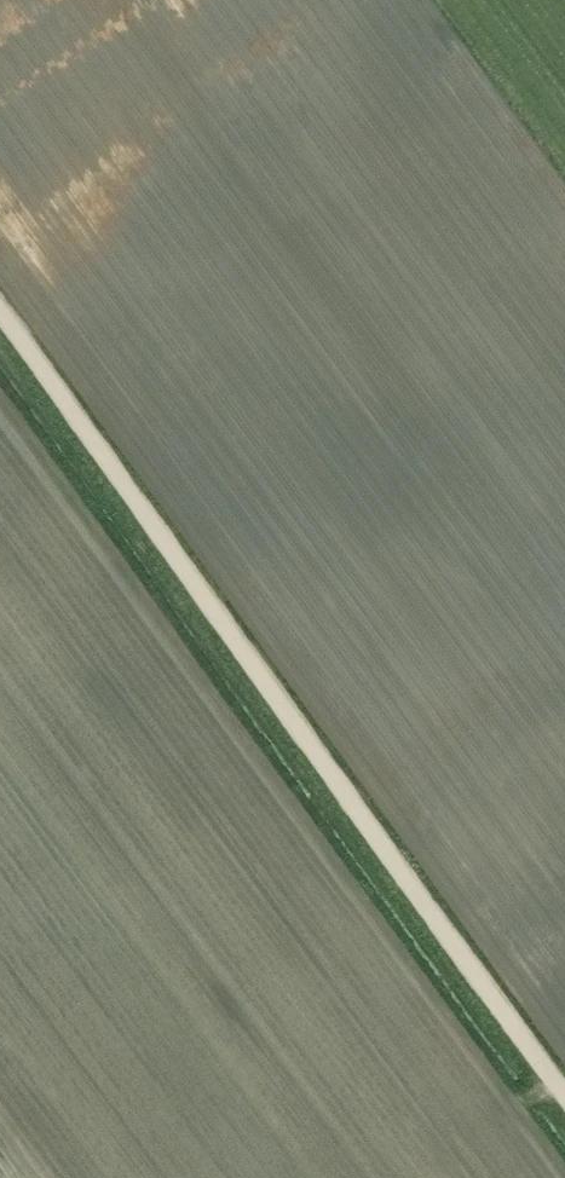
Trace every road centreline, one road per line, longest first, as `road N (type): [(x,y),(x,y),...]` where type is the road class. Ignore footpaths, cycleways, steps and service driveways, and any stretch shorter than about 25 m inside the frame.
road 1 (track): [(564,1092),(0,315)]

